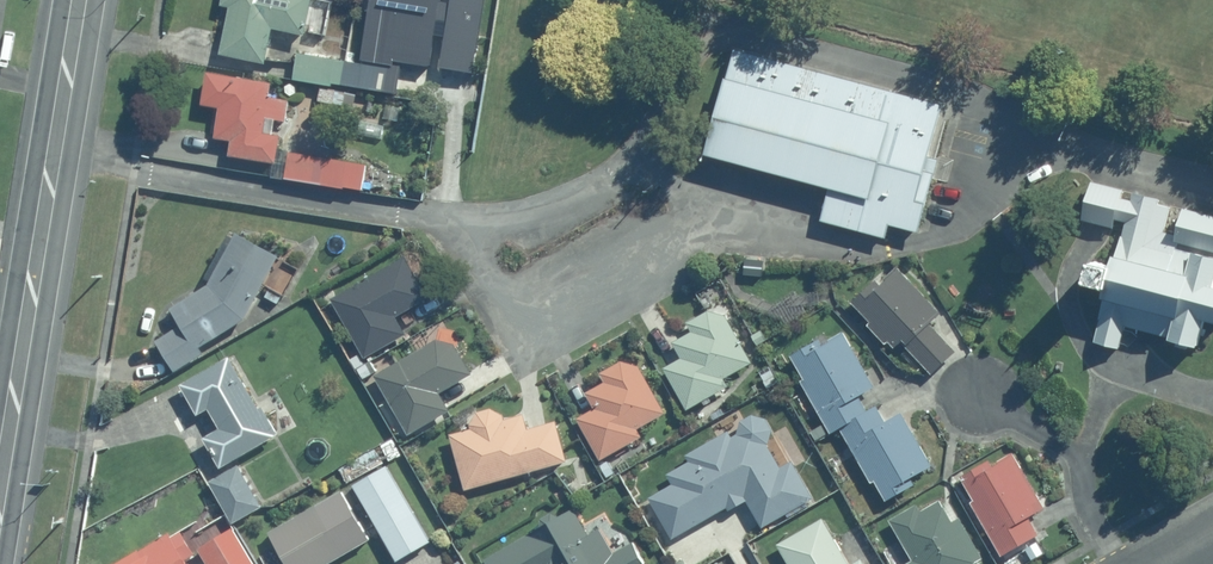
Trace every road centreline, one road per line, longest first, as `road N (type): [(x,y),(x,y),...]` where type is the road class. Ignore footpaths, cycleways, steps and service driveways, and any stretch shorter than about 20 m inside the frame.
road 1 (residential): [(1212,192),(1122,168),(937,91),(733,39),(697,57),(612,173),(588,193),(517,215),(463,217),(49,160)]
road 2 (secondary): [(0,499),(49,160)]
road 3 (residential): [(1107,563),(1088,526),(1076,462),(963,393)]
road 4 (secondary): [(49,160),(75,0)]

